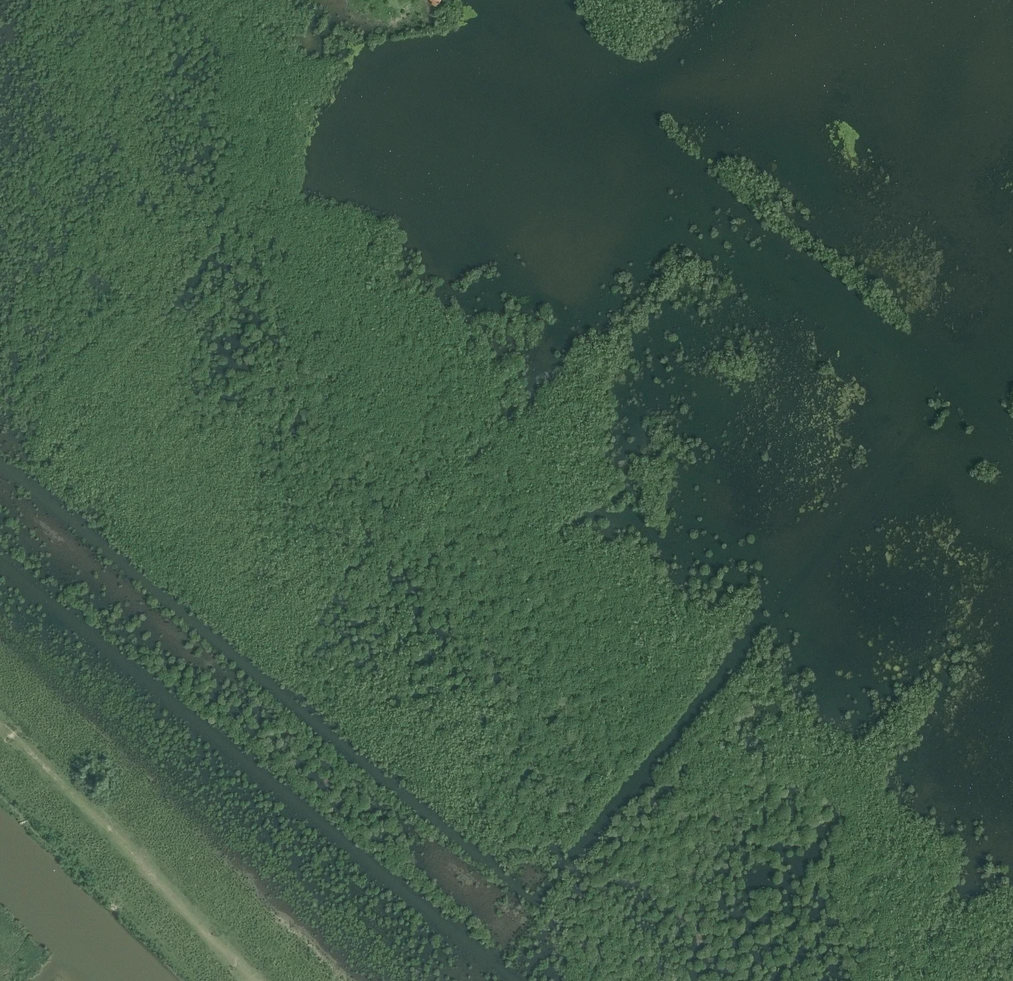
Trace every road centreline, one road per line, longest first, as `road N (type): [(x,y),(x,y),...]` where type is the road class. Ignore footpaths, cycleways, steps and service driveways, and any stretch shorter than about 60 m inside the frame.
road 1 (track): [(257,980),(0,718)]

